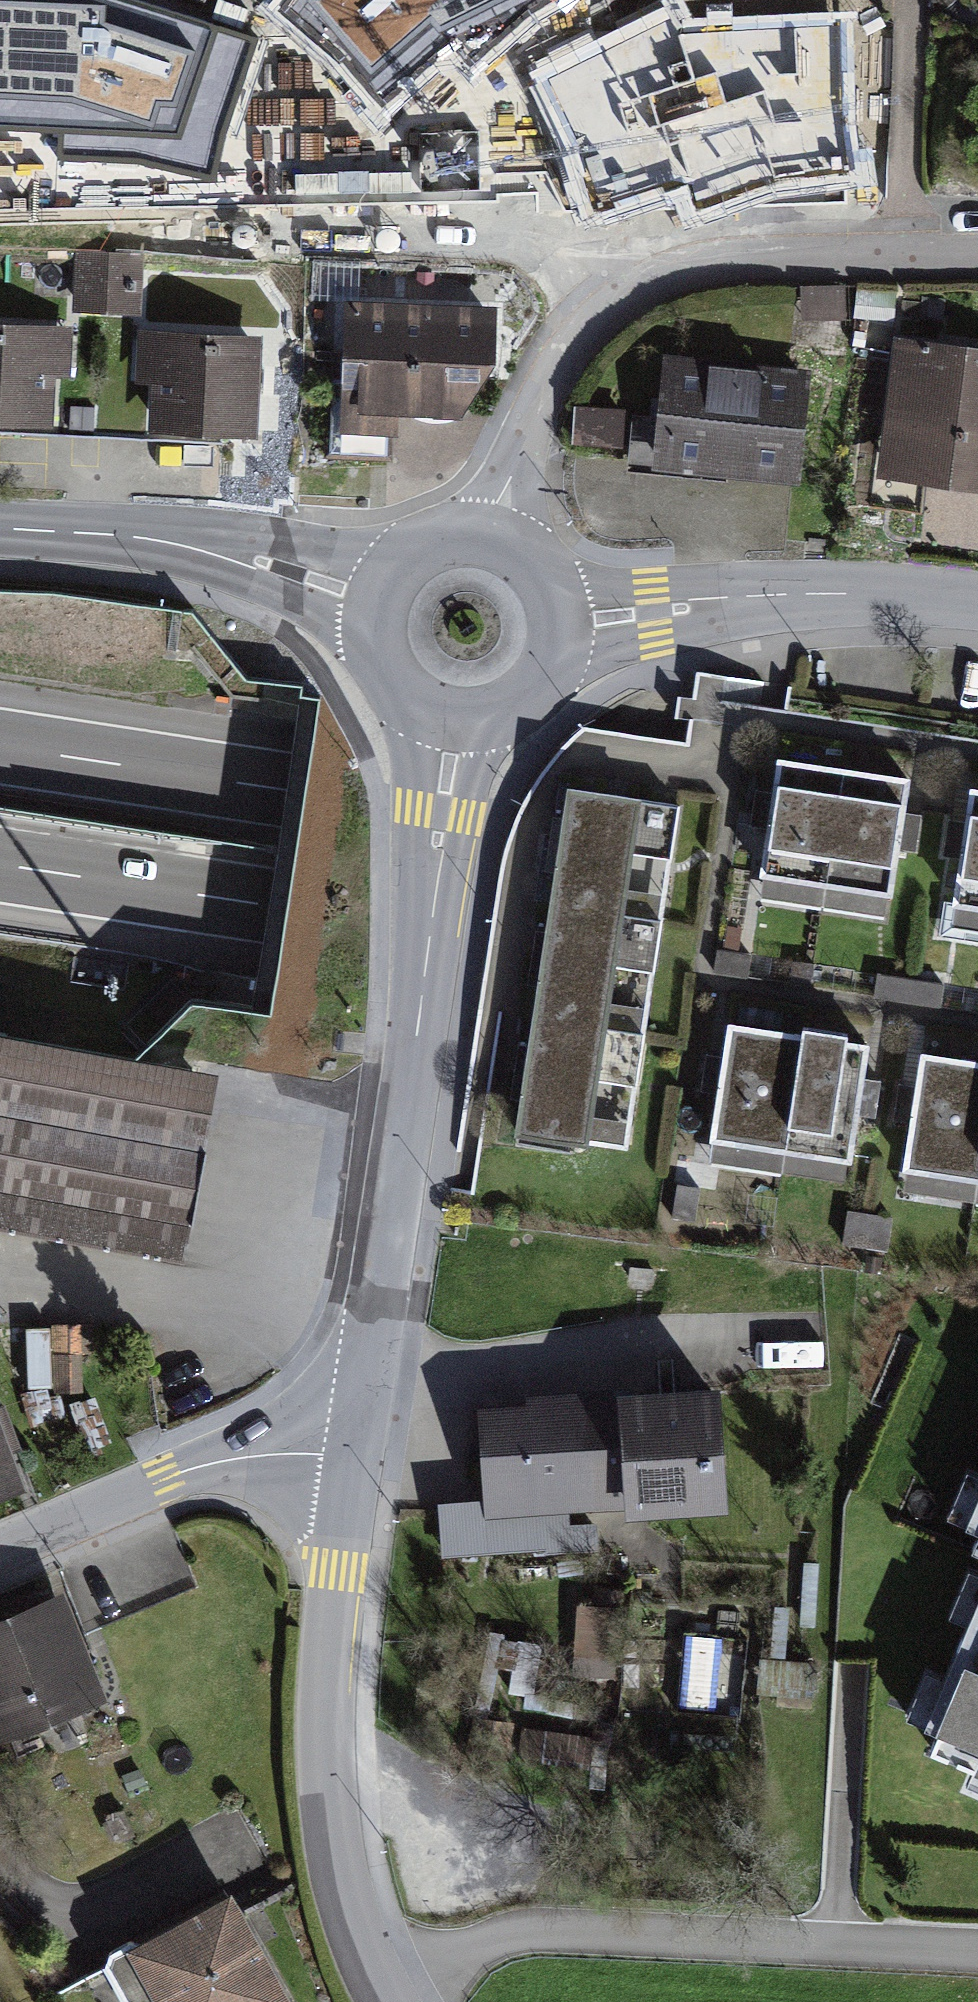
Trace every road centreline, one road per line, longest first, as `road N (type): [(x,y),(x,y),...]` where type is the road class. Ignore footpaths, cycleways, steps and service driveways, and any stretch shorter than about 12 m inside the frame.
road 1 (motorway): [(0,866),(977,1015)]
road 2 (motorway): [(977,892),(0,744)]
road 3 (residential): [(453,722),(353,1465)]
road 4 (residential): [(493,532),(571,347),(618,298),(700,262),(977,257)]
road 5 (residential): [(387,1992),(483,1946),(539,1929),(977,1960)]
road 6 (residential): [(353,1465),(323,1708),(327,1814),(346,1900),(387,1992)]
road 7 (residential): [(561,620),(790,598),(977,599)]
road 8 (residential): [(0,528),(152,538),(370,594)]
road 9 (residential): [(0,1551),(204,1465),(323,1453),(353,1465)]
road 10 (residential): [(370,594),(365,635),(379,676),(407,706),(453,722)]
road 11 (residential): [(453,722),(498,717),(532,695),(554,661),(561,620)]
road 12 (residential): [(493,532),(441,530),(398,552),(370,594)]

